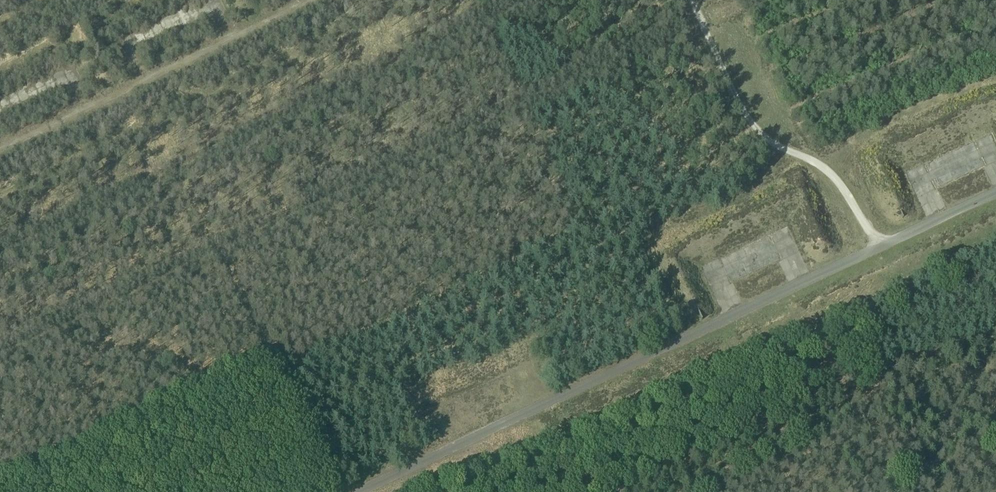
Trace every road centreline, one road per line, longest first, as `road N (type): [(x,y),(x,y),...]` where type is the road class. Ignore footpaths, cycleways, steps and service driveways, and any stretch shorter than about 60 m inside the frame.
road 1 (track): [(995,198),(367,491)]
road 2 (track): [(691,0),(759,133),(838,182),(880,251)]

